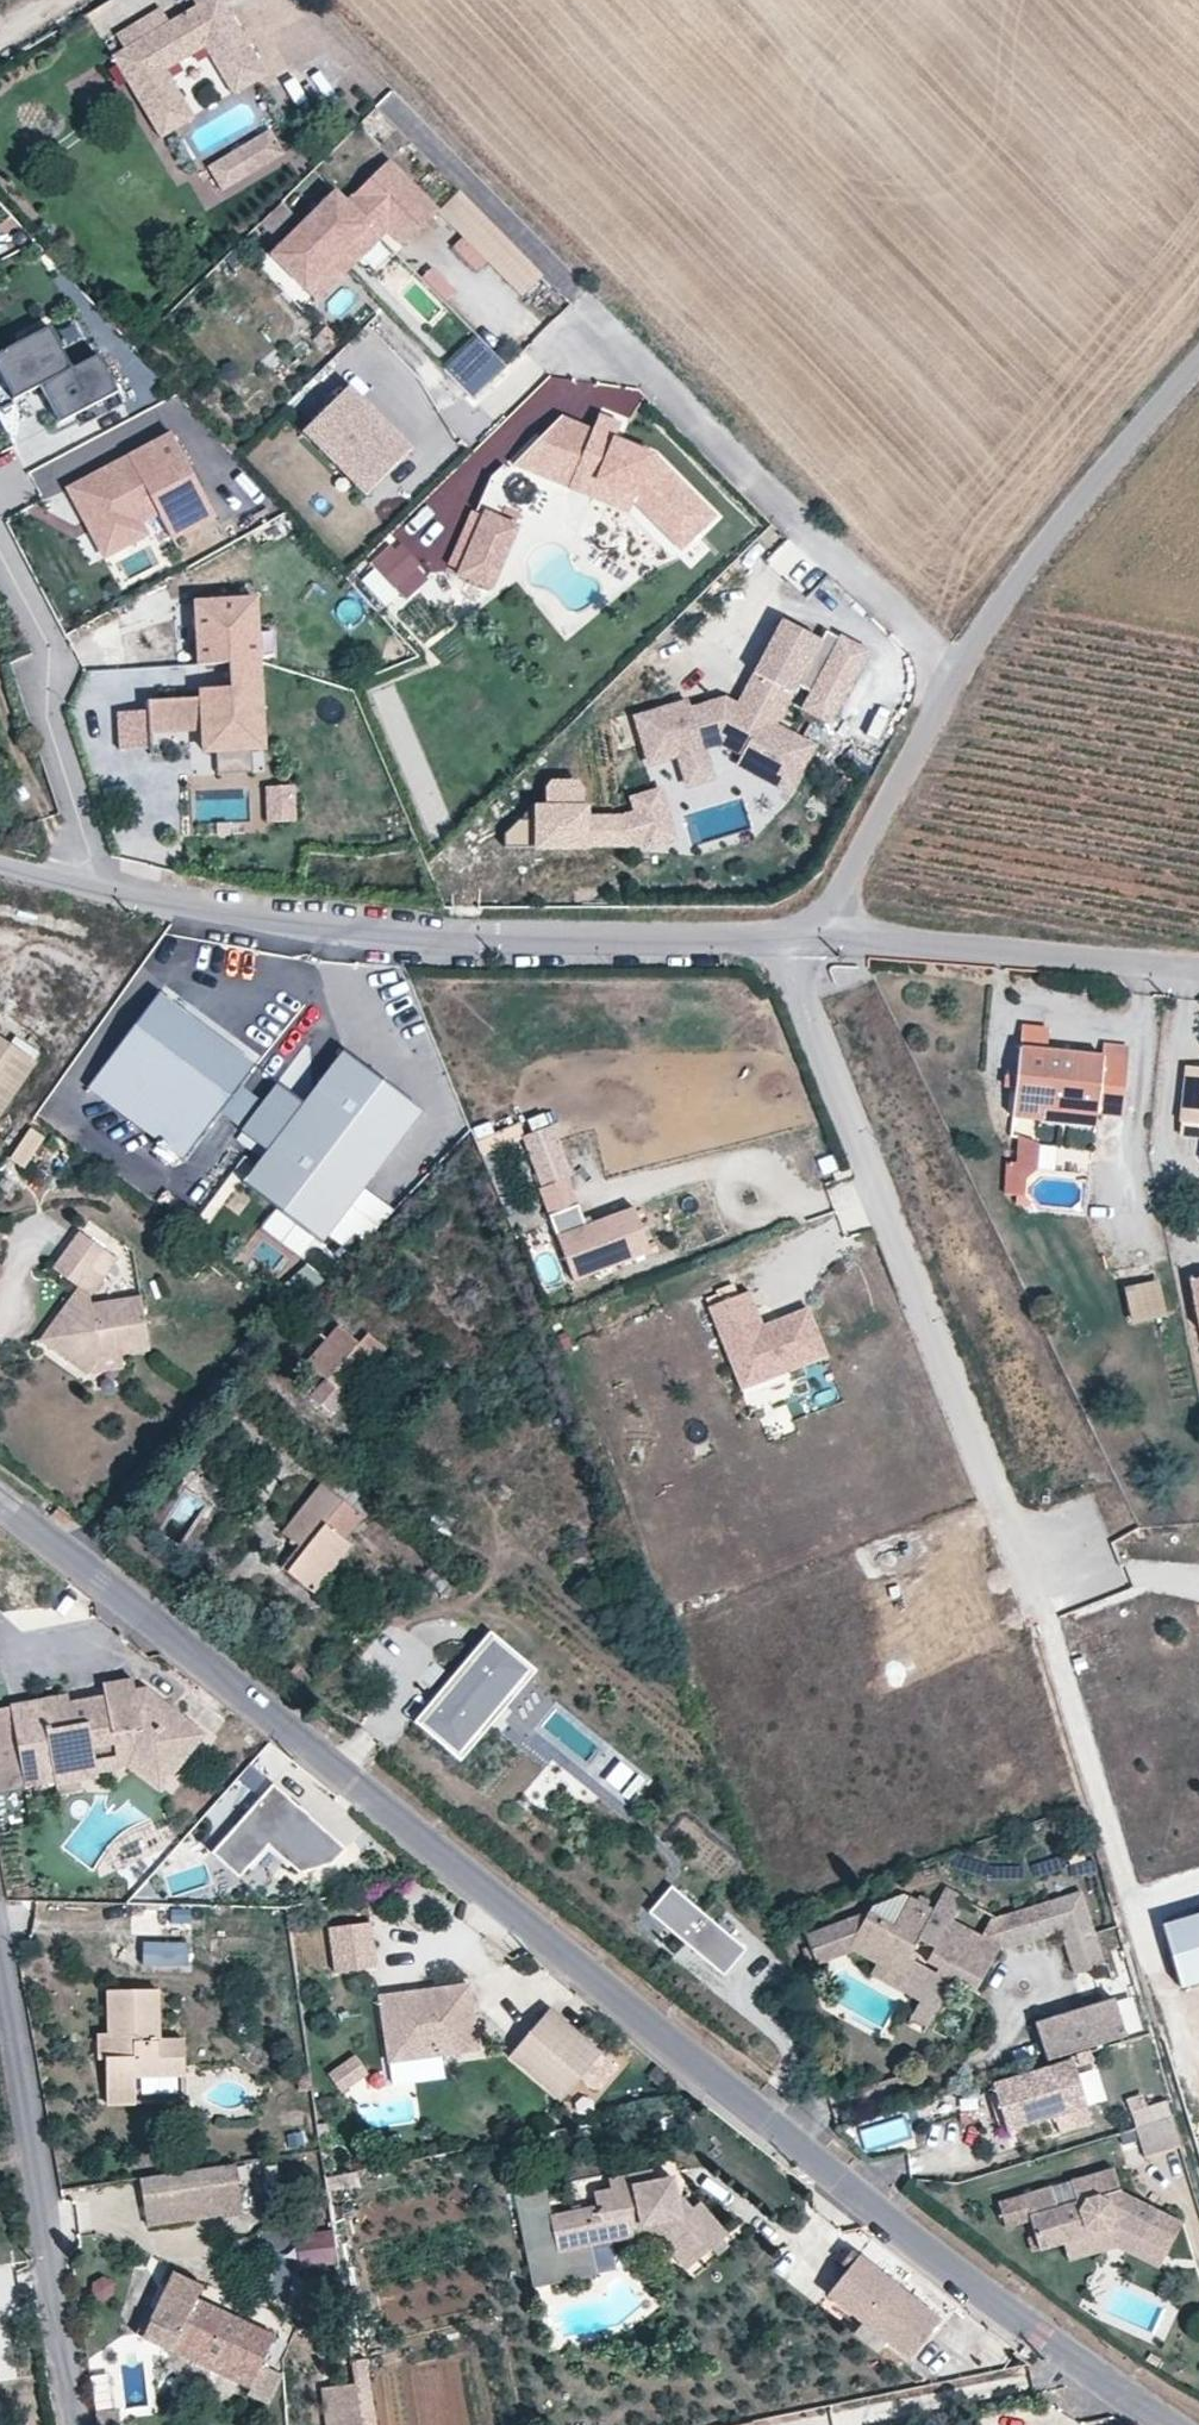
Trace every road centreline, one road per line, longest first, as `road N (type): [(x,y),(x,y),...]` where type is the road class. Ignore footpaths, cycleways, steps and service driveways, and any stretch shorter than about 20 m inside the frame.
road 1 (unclassified): [(0,1499),(992,2298),(1198,2424)]
road 2 (residential): [(787,938),(817,1038),(1027,1570),(1072,1553)]
road 3 (residential): [(787,938),(339,930),(207,914),(100,887)]
road 4 (residential): [(951,680),(916,635),(648,371),(598,347)]
road 5 (residential): [(0,1991),(71,2424)]
road 6 (unclassified): [(1198,359),(1075,502),(951,680)]
road 7 (unclassified): [(823,938),(1198,969)]
road 8 (residential): [(100,887),(49,712),(50,646),(0,549)]
road 9 (residential): [(823,938),(824,914),(951,680)]

